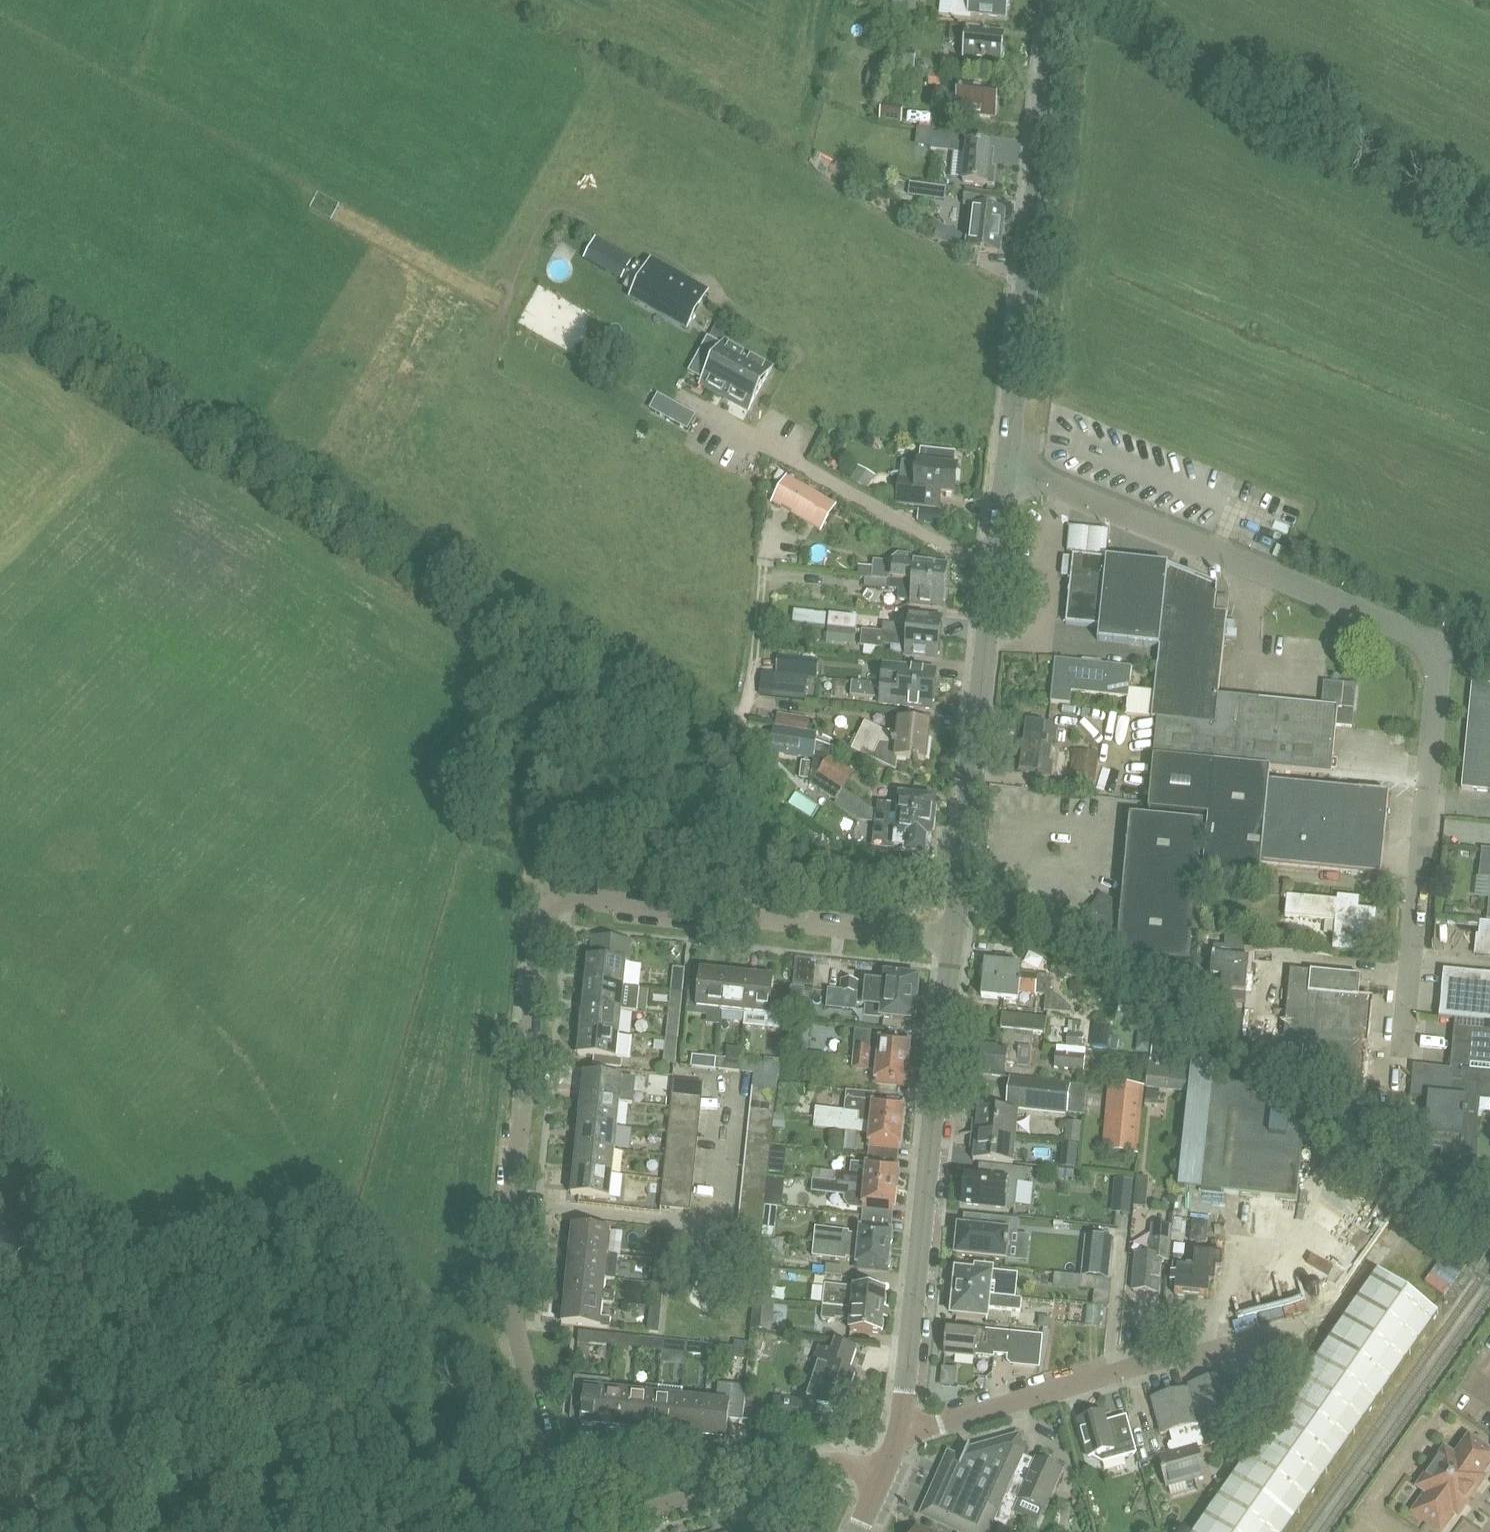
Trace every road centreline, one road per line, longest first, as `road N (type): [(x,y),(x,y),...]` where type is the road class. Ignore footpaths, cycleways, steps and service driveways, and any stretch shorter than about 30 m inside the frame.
road 1 (residential): [(565,1508),(524,1382),(511,1263),(542,917),(558,899),(578,897),(952,940)]
road 2 (unclassified): [(1404,1047),(1438,668),(1427,642),(1007,468)]
road 3 (tertiary): [(895,1437),(952,940)]
road 4 (tertiary): [(952,940),(1007,468)]
road 5 (tertiary): [(1007,468),(1059,0)]
road 6 (unclassified): [(895,1437),(1144,1365),(1172,1366),(1326,1316)]
road 7 (residential): [(565,1508),(591,1523),(818,1461),(882,1481)]

